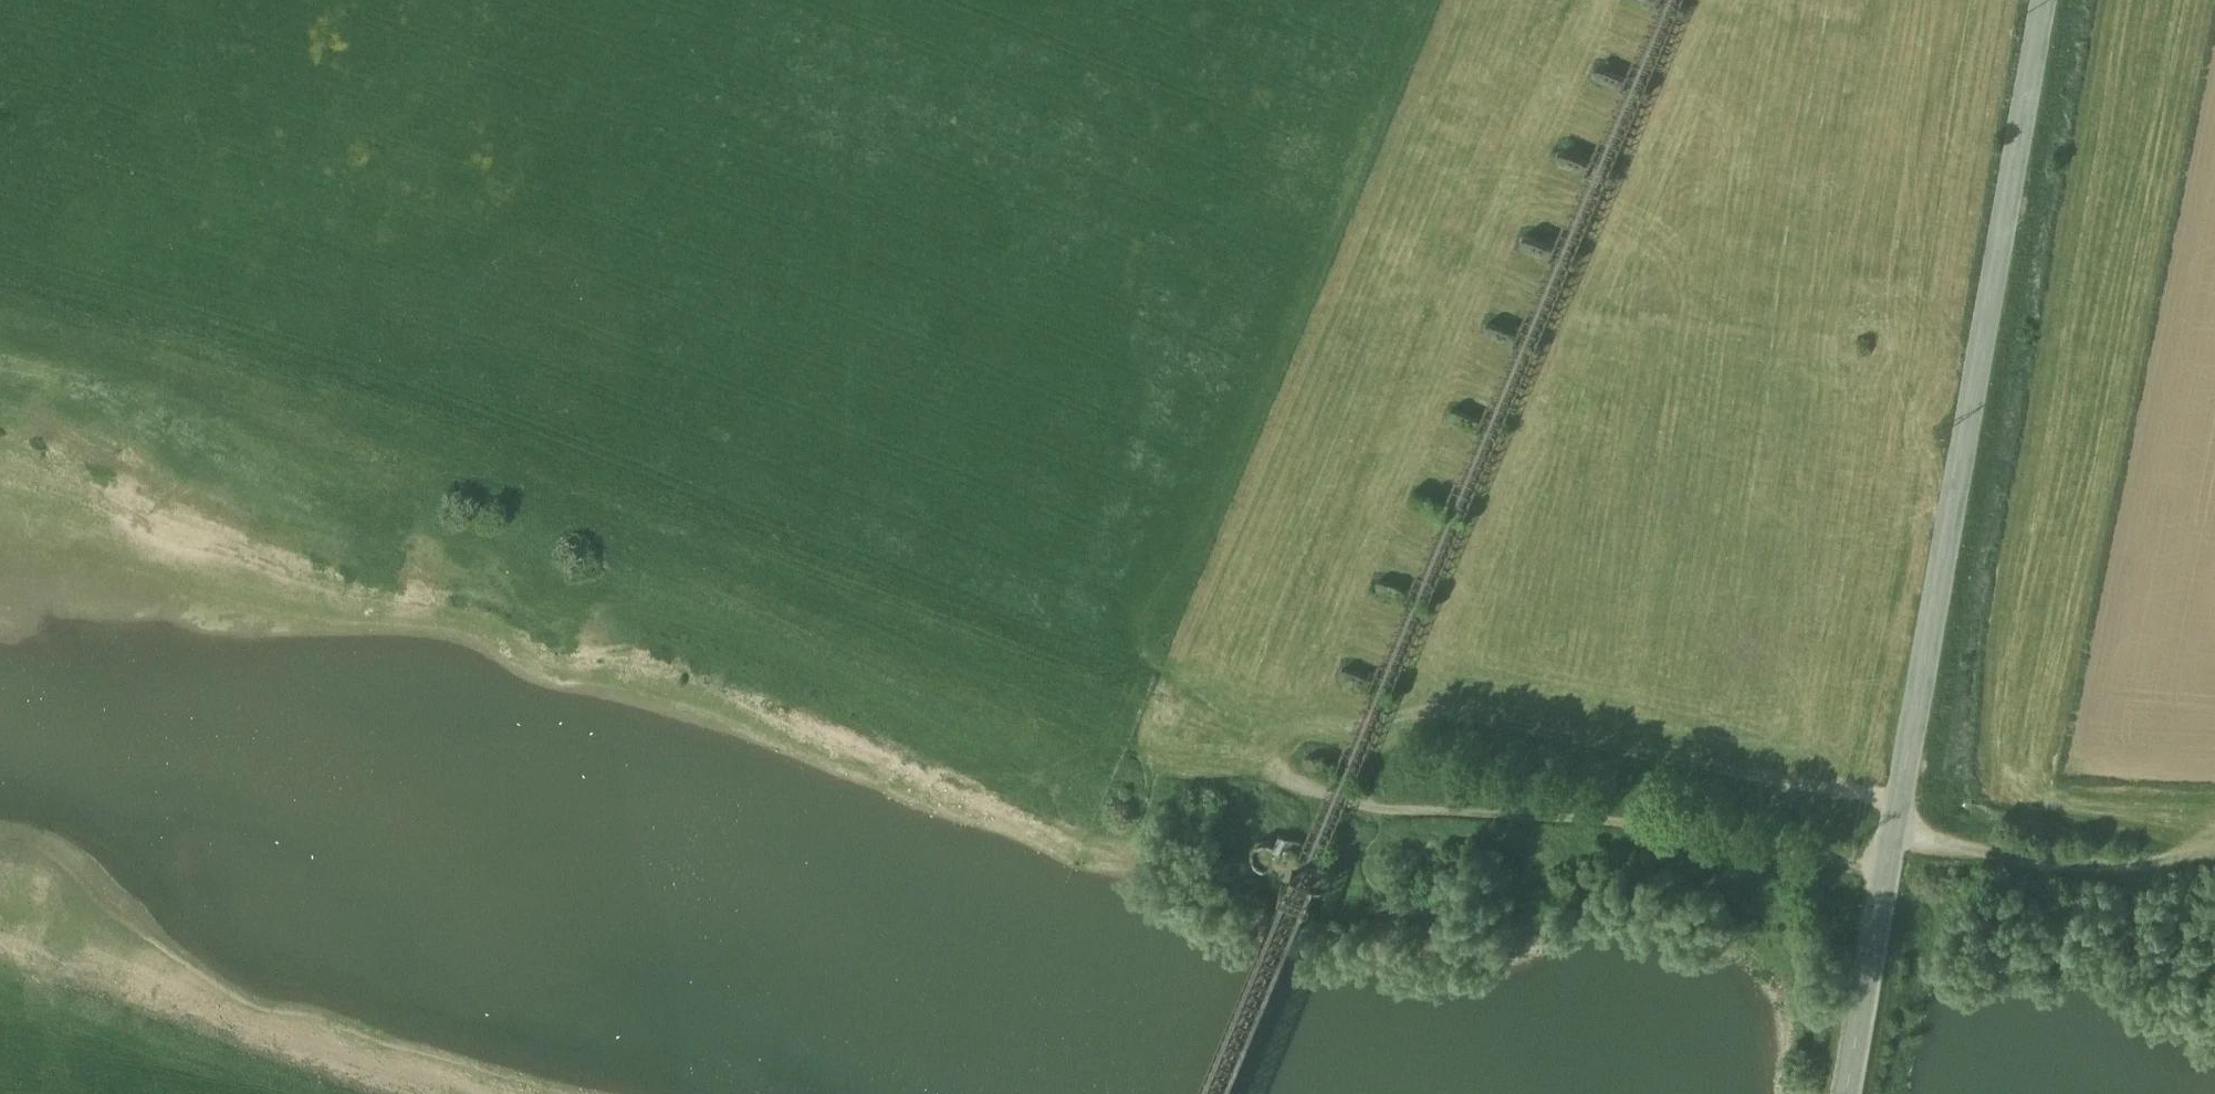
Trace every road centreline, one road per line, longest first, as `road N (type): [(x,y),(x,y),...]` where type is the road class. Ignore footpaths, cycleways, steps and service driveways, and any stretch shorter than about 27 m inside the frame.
road 1 (tertiary): [(2046,0),(1850,1093)]
road 2 (track): [(1889,874),(1576,812),(1367,803),(1219,781)]
road 3 (track): [(1897,827),(2178,853),(2214,845)]

